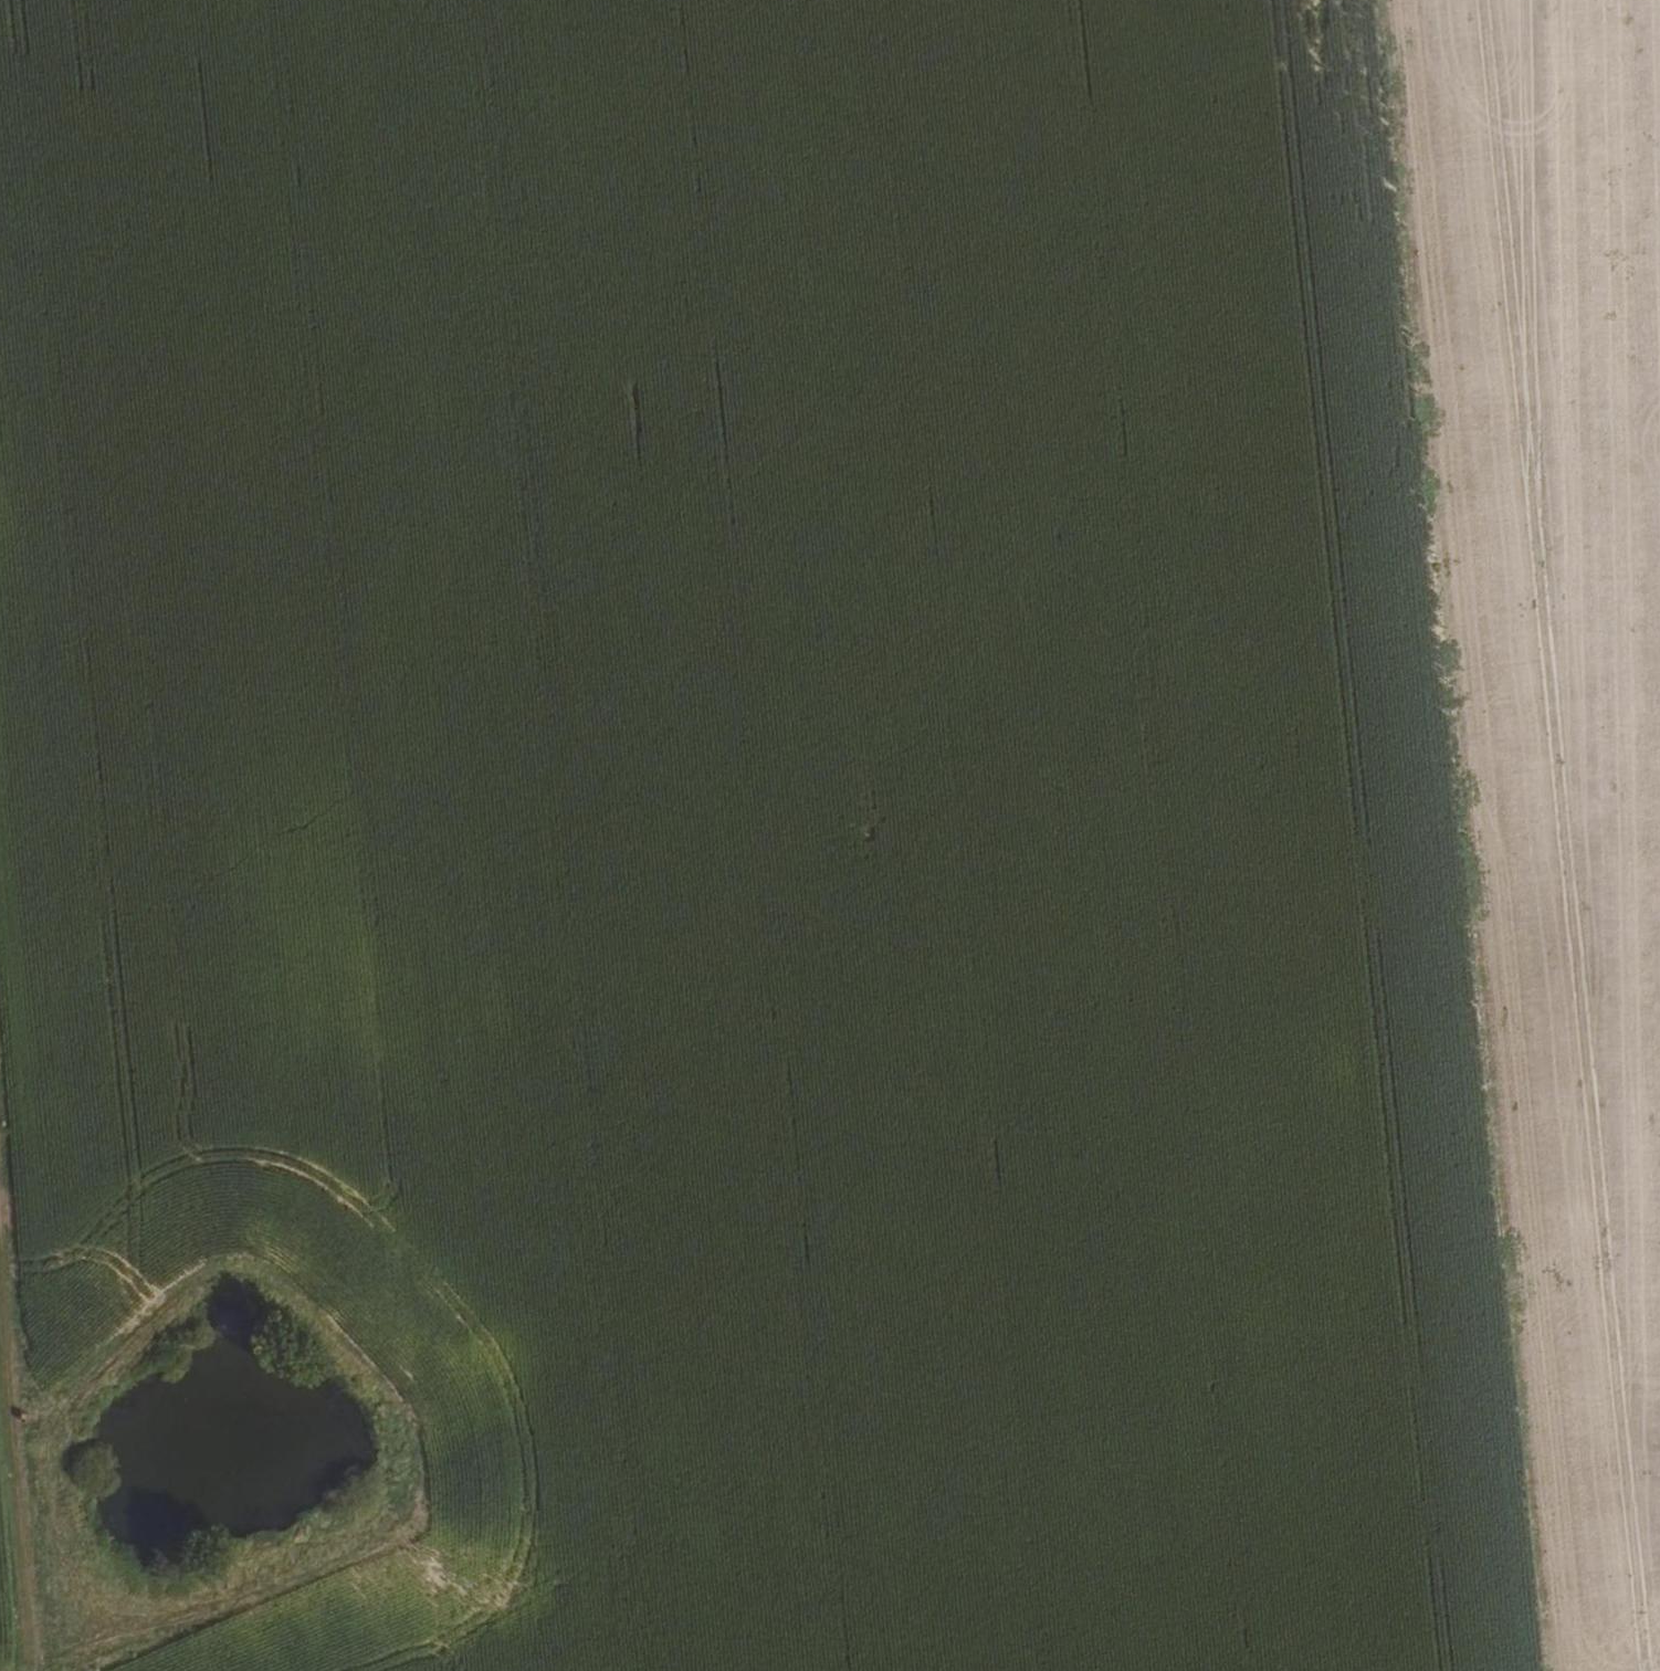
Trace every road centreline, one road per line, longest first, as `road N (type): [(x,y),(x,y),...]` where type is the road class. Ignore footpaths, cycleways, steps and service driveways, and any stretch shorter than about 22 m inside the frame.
road 1 (track): [(0,1498),(8,1613),(0,1624)]

